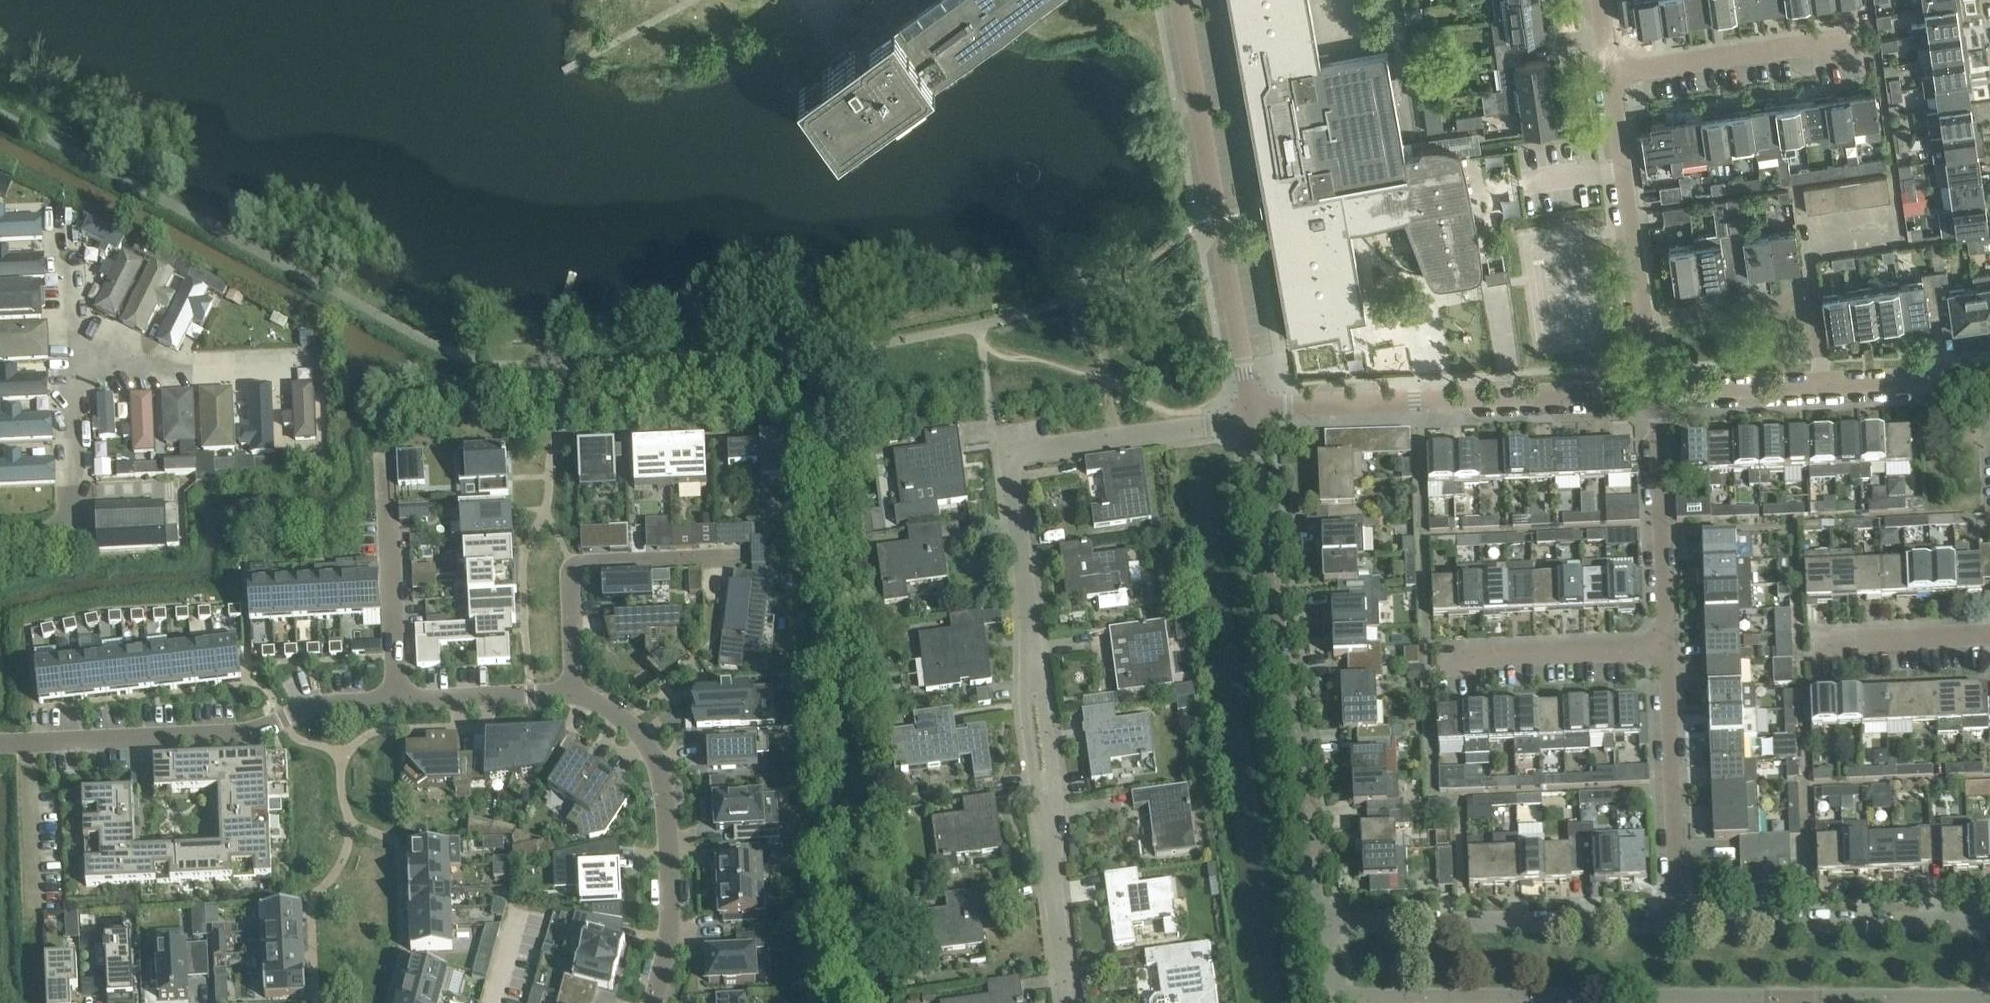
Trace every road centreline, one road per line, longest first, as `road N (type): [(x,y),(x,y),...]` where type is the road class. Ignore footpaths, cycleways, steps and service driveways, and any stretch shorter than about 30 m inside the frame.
road 1 (residential): [(1062,1002),(999,447),(1251,410)]
road 2 (residential): [(1327,999),(1989,1000)]
road 3 (residential): [(0,747),(256,731),(320,702),(576,693)]
road 4 (residential): [(1251,410),(1316,922)]
road 5 (residential): [(1176,0),(1251,410)]
road 6 (residential): [(1656,392),(1251,410)]
road 7 (residential): [(1679,923),(1316,922)]
road 8 (residential): [(576,693),(622,717),(651,748),(664,784),(669,917),(654,1002)]
road 9 (residential): [(1989,379),(1656,392)]
road 10 (residential): [(1656,392),(1610,73)]
road 11 (residential): [(1989,923),(1679,923)]
road 12 (residential): [(576,693),(576,565),(742,560)]
road 13 (residential): [(1679,923),(1667,650)]
road 14 (residential): [(1610,73),(1876,34)]
road 15 (residential): [(1667,650),(1656,392)]
road 16 (residential): [(1667,650),(1422,659)]
road 17 (residential): [(76,370),(292,360)]
road 18 (residential): [(76,370),(73,507),(53,520),(0,530)]
road 19 (residential): [(1798,648),(1989,640)]

